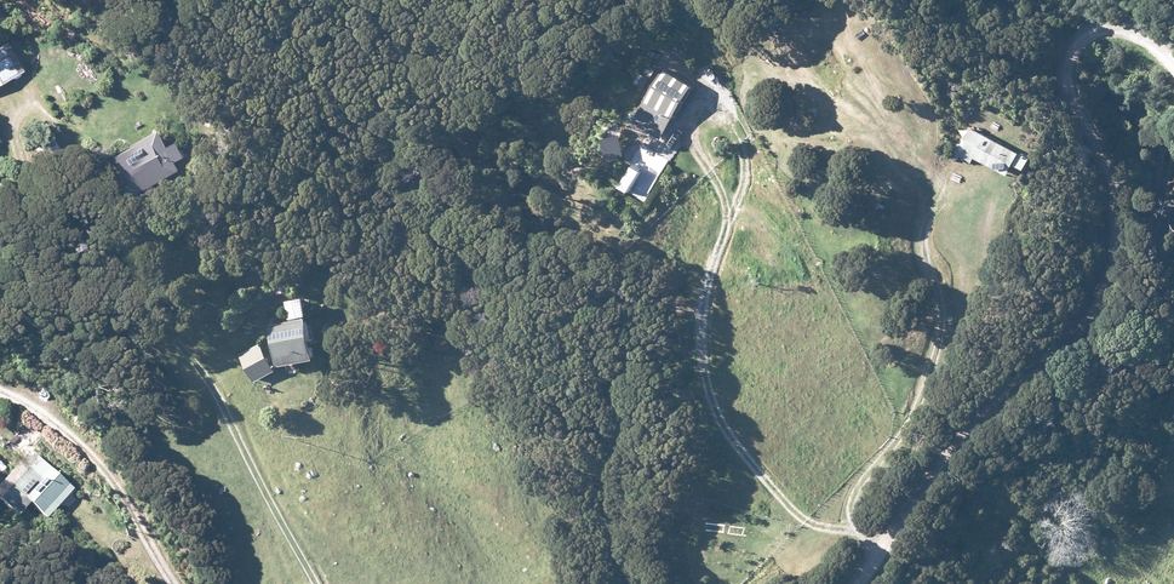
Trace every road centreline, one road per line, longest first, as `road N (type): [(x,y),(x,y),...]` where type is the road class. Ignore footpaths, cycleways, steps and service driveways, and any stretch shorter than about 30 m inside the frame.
road 1 (unclassified): [(1173,68),(1135,32),(1100,28),(1076,45),(1066,75),(1116,187),(1104,284),(1063,351),(913,501),(851,583)]

